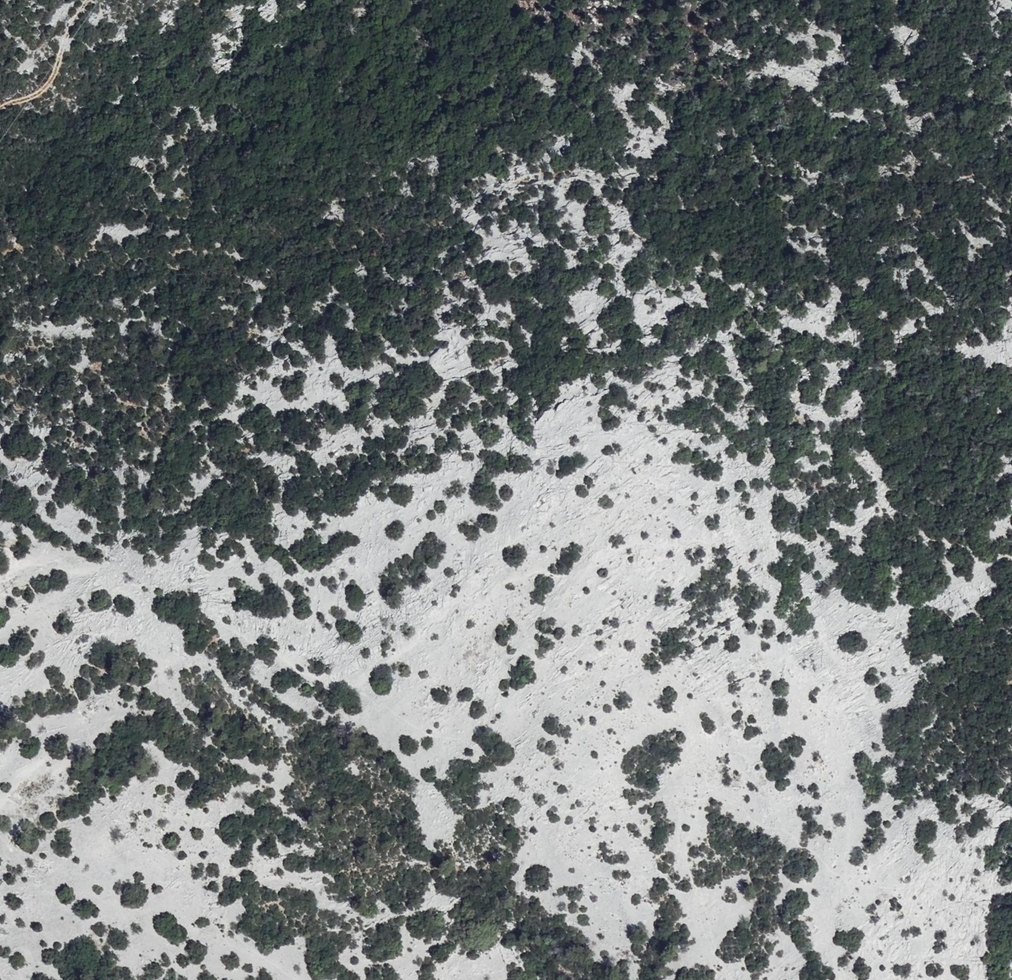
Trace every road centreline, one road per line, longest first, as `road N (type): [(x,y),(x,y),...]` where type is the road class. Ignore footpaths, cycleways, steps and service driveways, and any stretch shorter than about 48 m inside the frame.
road 1 (track): [(0,116),(51,87),(98,0)]

